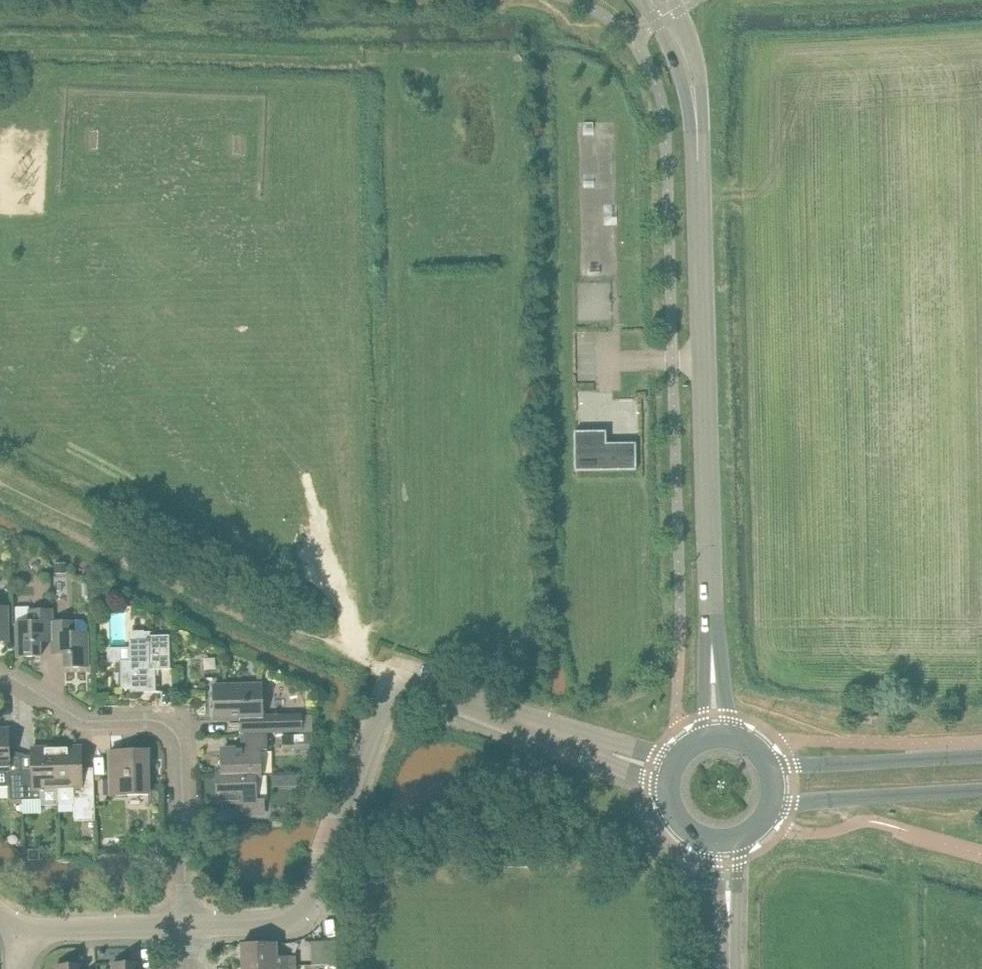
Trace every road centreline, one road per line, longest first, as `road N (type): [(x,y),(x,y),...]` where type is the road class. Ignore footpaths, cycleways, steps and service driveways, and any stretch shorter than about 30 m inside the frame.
road 1 (tertiary): [(714,738),(697,113),(686,51),(658,0)]
road 2 (unclassified): [(328,847),(378,710),(408,691),(430,691),(670,772)]
road 3 (residential): [(0,678),(84,722),(158,720),(177,735),(186,925)]
road 4 (tertiary): [(981,756),(765,766)]
road 5 (tertiary): [(768,803),(981,790)]
road 6 (residential): [(186,925),(291,916),(312,892),(328,847)]
road 7 (residential): [(26,936),(186,925)]
road 8 (tertiary): [(730,968),(727,840)]

